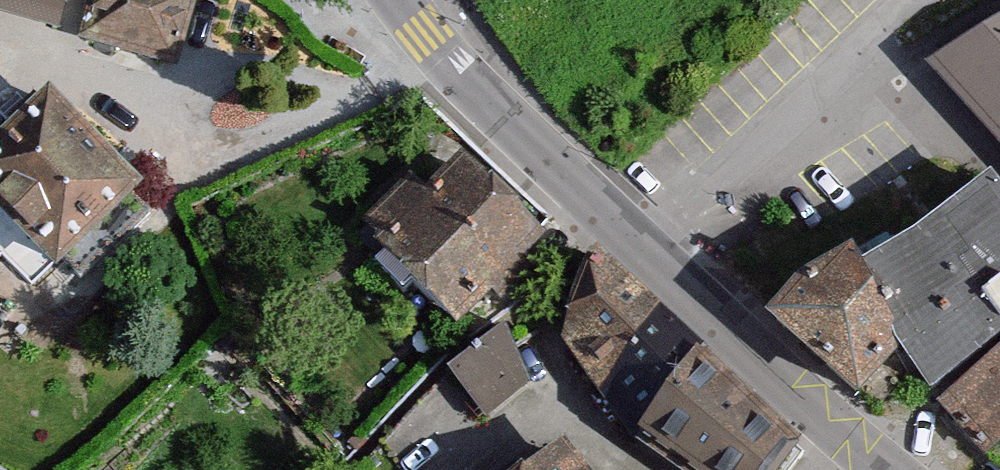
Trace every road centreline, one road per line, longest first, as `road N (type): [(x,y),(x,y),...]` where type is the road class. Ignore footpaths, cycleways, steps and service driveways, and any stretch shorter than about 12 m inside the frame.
road 1 (tertiary): [(397,0),(591,205),(888,469)]

